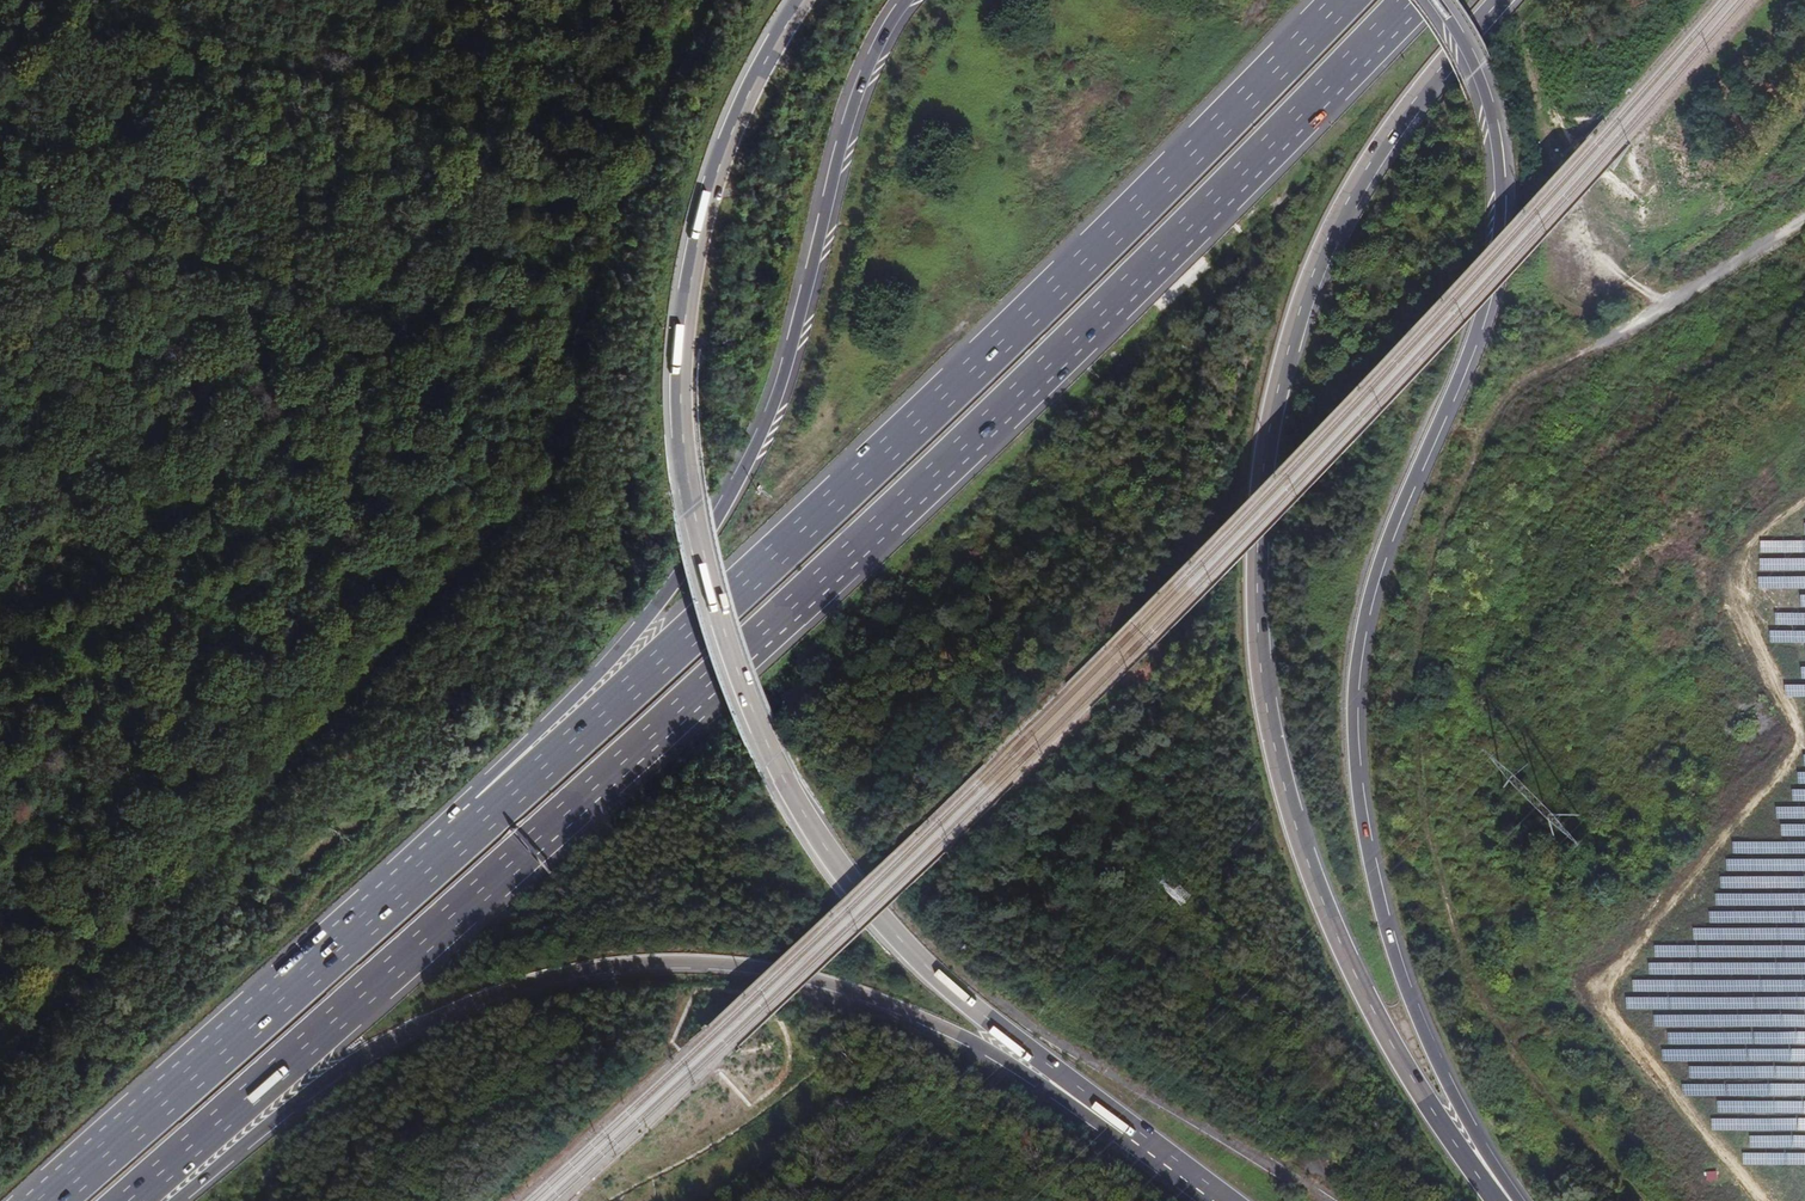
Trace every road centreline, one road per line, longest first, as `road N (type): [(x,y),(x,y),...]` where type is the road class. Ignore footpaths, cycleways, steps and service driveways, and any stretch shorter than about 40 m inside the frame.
road 1 (motorway): [(128,1200),(827,577),(1094,324),(1414,0)]
road 2 (trunk): [(1500,1200),(1400,1058),(1324,903),(1274,741),(1256,587),(1268,434),(1309,283),(1383,144),(1499,0)]
road 3 (track): [(0,1077),(335,697),(550,469),(595,314),(612,206),(709,0)]
road 4 (trunk): [(802,0),(734,122),(690,274),(679,398),(710,597),(773,759),(845,876),(930,970),(1125,1128)]
road 5 (motorway): [(1516,1200),(1453,1094),(1402,979),(1375,880),(1353,749),(1356,671),(1376,574),(1472,344),(1499,246),(1493,122),(1478,71),(1434,0)]
road 6 (motorway): [(1343,0),(927,412),(489,814)]
road 7 (motorway): [(174,1200),(325,1080),(394,1036),(509,990),(650,963),(769,968),(879,1000),(955,1033),(1125,1128)]
road 8 (track): [(1637,1200),(1488,1024),(1441,900),(1409,755),(1426,580),(1473,444),(1497,403),(1524,378),(1553,357),(1595,349)]
road 9 (motorway): [(906,0),(852,104),(790,356),(743,470),(654,608),(560,711),(489,814)]
road 10 (track): [(1804,502),(1754,540),(1737,581),(1793,724),(1794,748),(1605,982),(1606,1001),(1713,1148),(1763,1200)]
road 11 (track): [(21,0),(213,63),(303,76),(354,105),(400,107),(550,147),(633,159)]
road 12 (motorway): [(489,814),(51,1200)]
road 13 (track): [(0,362),(51,315),(126,191),(149,120),(171,88),(213,63)]
road 14 (trunk): [(1125,1128),(1223,1200)]

